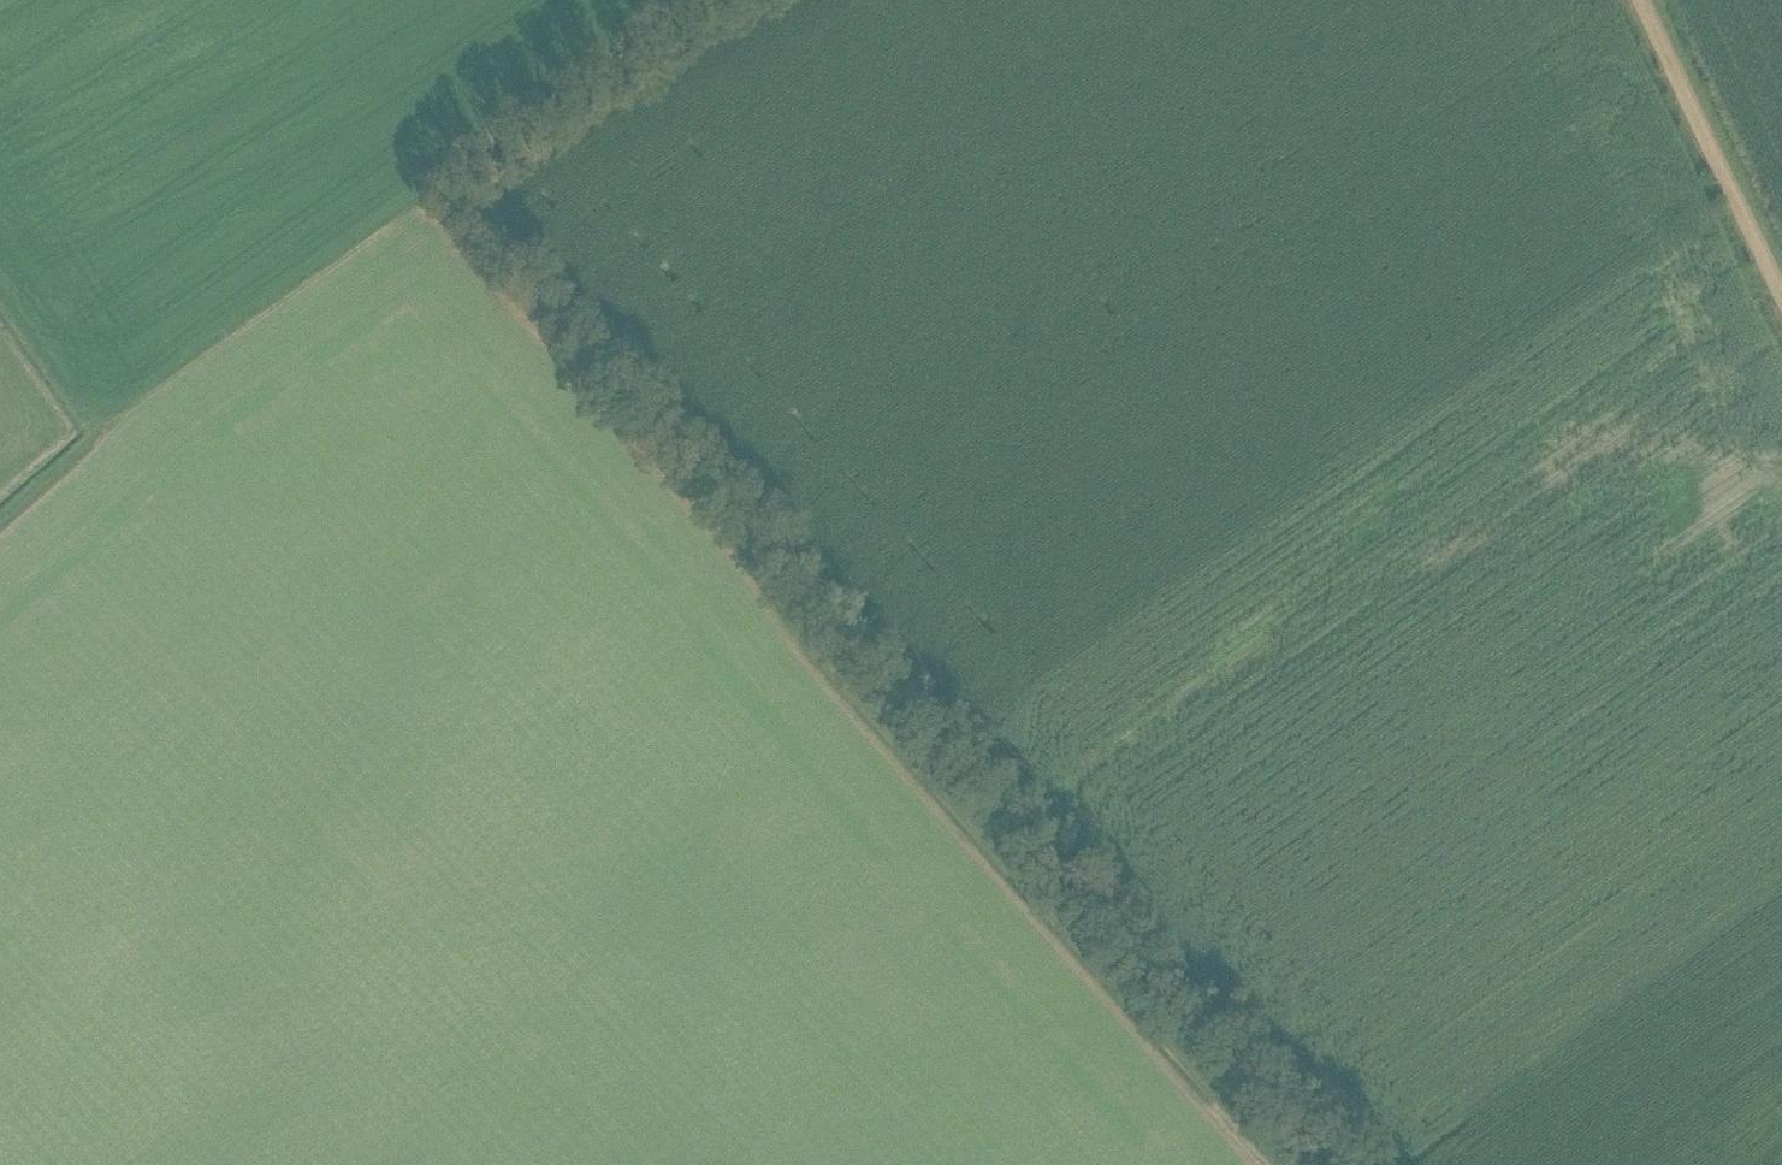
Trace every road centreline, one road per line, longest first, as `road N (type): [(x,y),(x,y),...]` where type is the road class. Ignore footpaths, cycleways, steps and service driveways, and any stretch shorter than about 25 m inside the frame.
road 1 (track): [(1642,0),(1781,284)]

